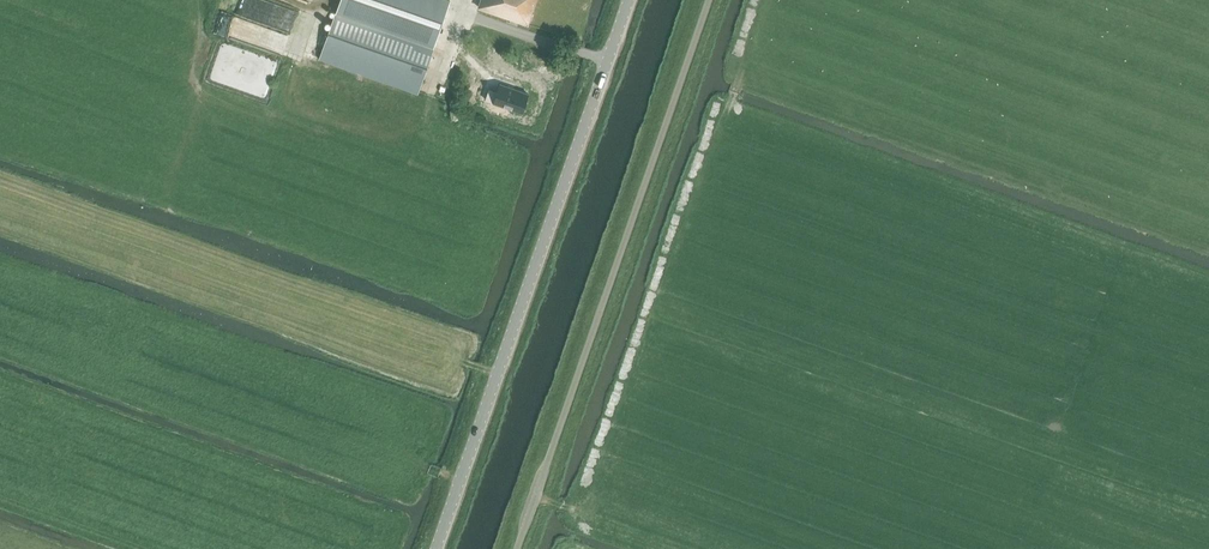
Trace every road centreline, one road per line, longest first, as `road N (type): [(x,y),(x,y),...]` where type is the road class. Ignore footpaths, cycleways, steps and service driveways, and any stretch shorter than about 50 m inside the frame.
road 1 (tertiary): [(434,548),(626,0)]
road 2 (unclassified): [(521,548),(708,0)]

